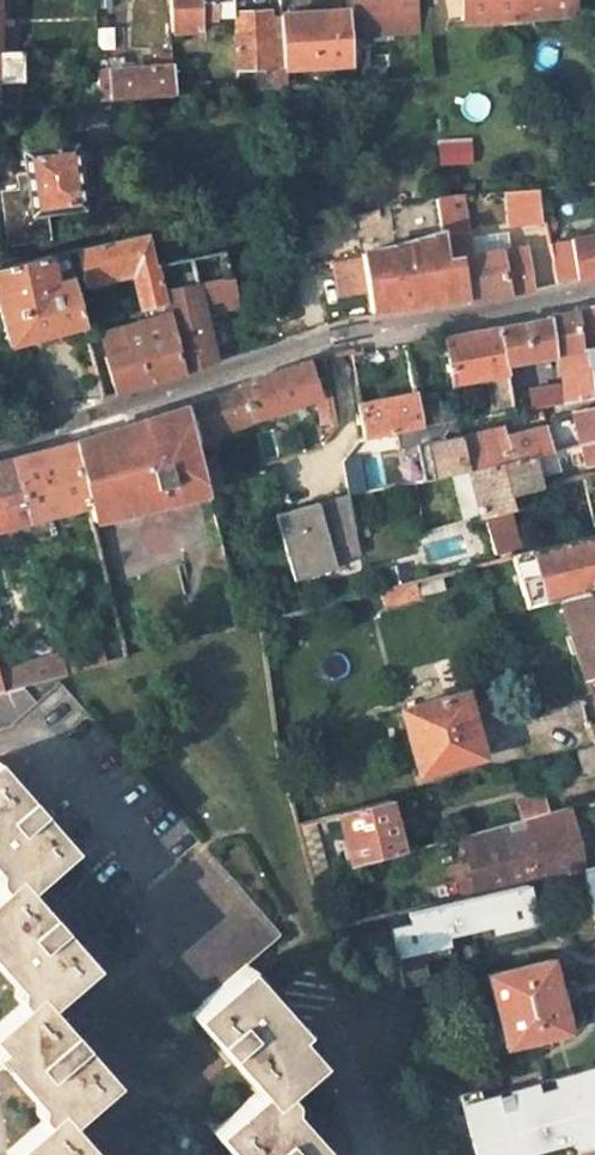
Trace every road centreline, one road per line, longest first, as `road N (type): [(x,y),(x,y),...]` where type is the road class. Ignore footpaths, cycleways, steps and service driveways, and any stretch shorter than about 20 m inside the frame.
road 1 (residential): [(594,287),(340,335),(0,436)]

